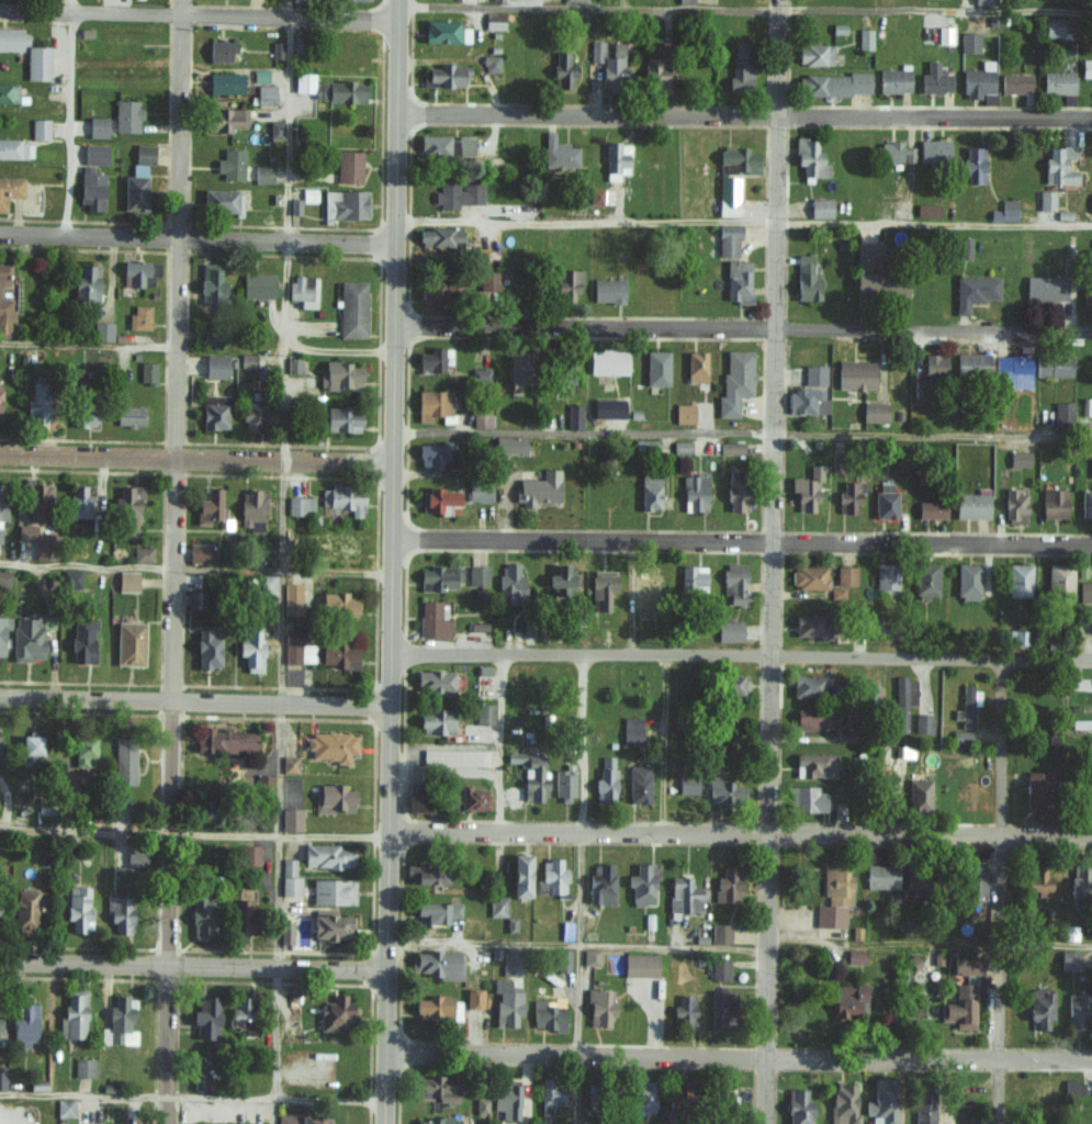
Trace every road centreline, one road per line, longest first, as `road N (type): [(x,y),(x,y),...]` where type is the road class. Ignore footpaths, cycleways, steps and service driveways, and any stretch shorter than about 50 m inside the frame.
road 1 (residential): [(765,1123),(781,0)]
road 2 (secondary): [(382,1123),(393,0)]
road 3 (residential): [(172,1123),(179,0)]
road 4 (residential): [(1091,1058),(382,1054)]
road 5 (tertiary): [(1091,834),(384,829)]
road 6 (residential): [(386,653),(1091,658)]
road 7 (residential): [(1091,548),(387,540)]
road 8 (residential): [(1091,332),(390,328)]
road 9 (residential): [(1091,116),(392,112)]
road 10 (residential): [(998,1123),(1005,657)]
road 11 (residential): [(393,21),(0,13)]
road 12 (residential): [(391,245),(0,235)]
road 13 (residential): [(389,460),(0,453)]
road 14 (residential): [(385,707),(0,693)]
road 15 (tertiary): [(383,968),(0,961)]

